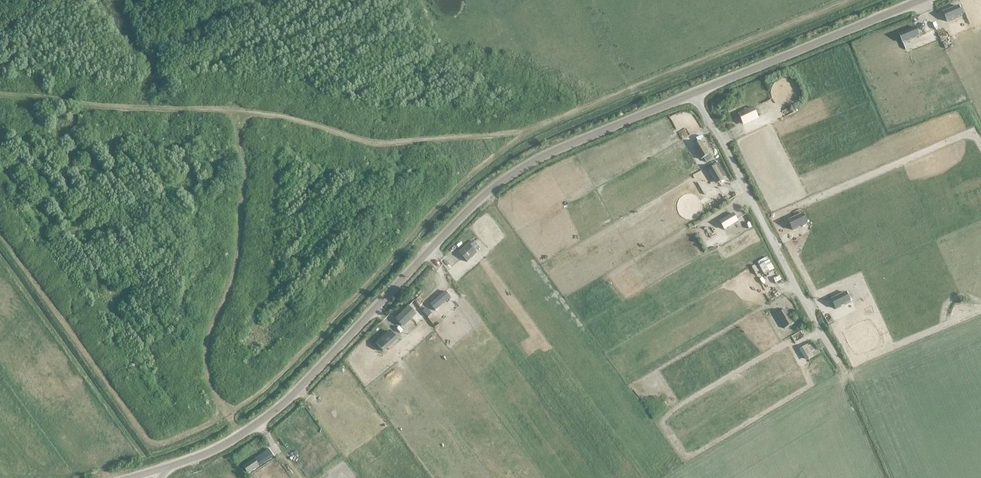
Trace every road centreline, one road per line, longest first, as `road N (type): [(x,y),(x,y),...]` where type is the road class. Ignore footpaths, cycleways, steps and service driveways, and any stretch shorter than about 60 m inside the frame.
road 1 (unclassified): [(167,467),(240,438),(295,395),(486,192),(555,151),(695,91)]
road 2 (track): [(240,438),(209,376),(244,204),(235,111)]
road 3 (unclassified): [(695,91),(838,359)]
road 4 (unclassified): [(695,91),(919,0)]

